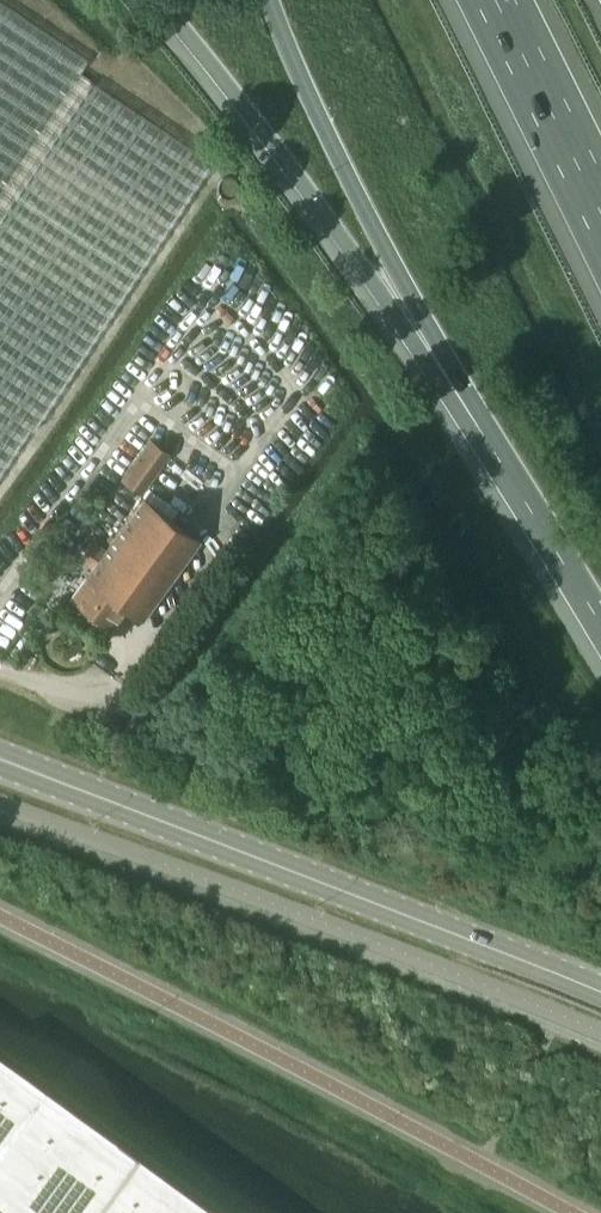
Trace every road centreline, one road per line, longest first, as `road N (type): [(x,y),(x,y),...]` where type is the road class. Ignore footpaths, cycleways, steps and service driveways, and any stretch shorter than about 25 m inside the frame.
road 1 (secondary): [(600,992),(0,755)]
road 2 (motorway): [(159,0),(330,220),(437,376)]
road 3 (motorway): [(437,376),(600,642)]
road 4 (motorway): [(317,114),(437,376)]
road 5 (motorway): [(494,0),(600,214)]

